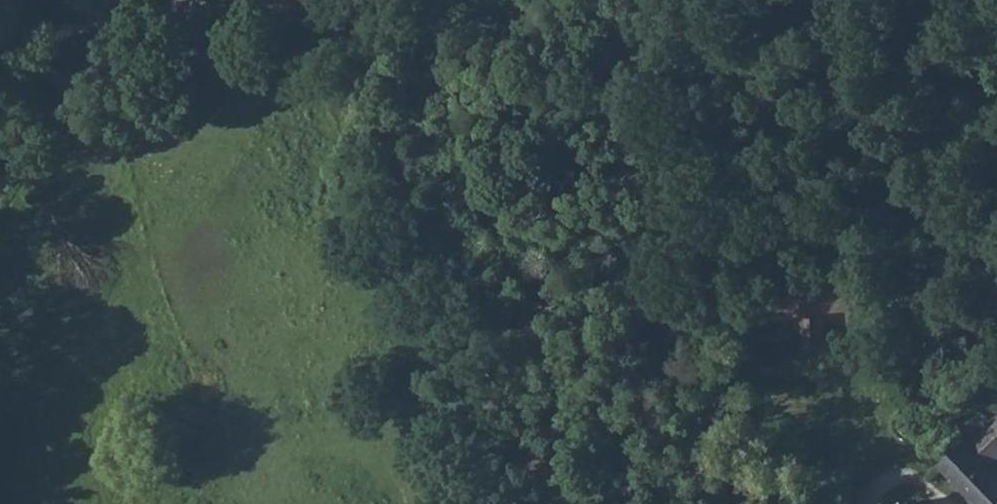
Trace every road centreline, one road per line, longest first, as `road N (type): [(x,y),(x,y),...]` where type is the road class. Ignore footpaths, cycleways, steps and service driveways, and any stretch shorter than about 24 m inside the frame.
road 1 (unclassified): [(174,0),(0,45)]

